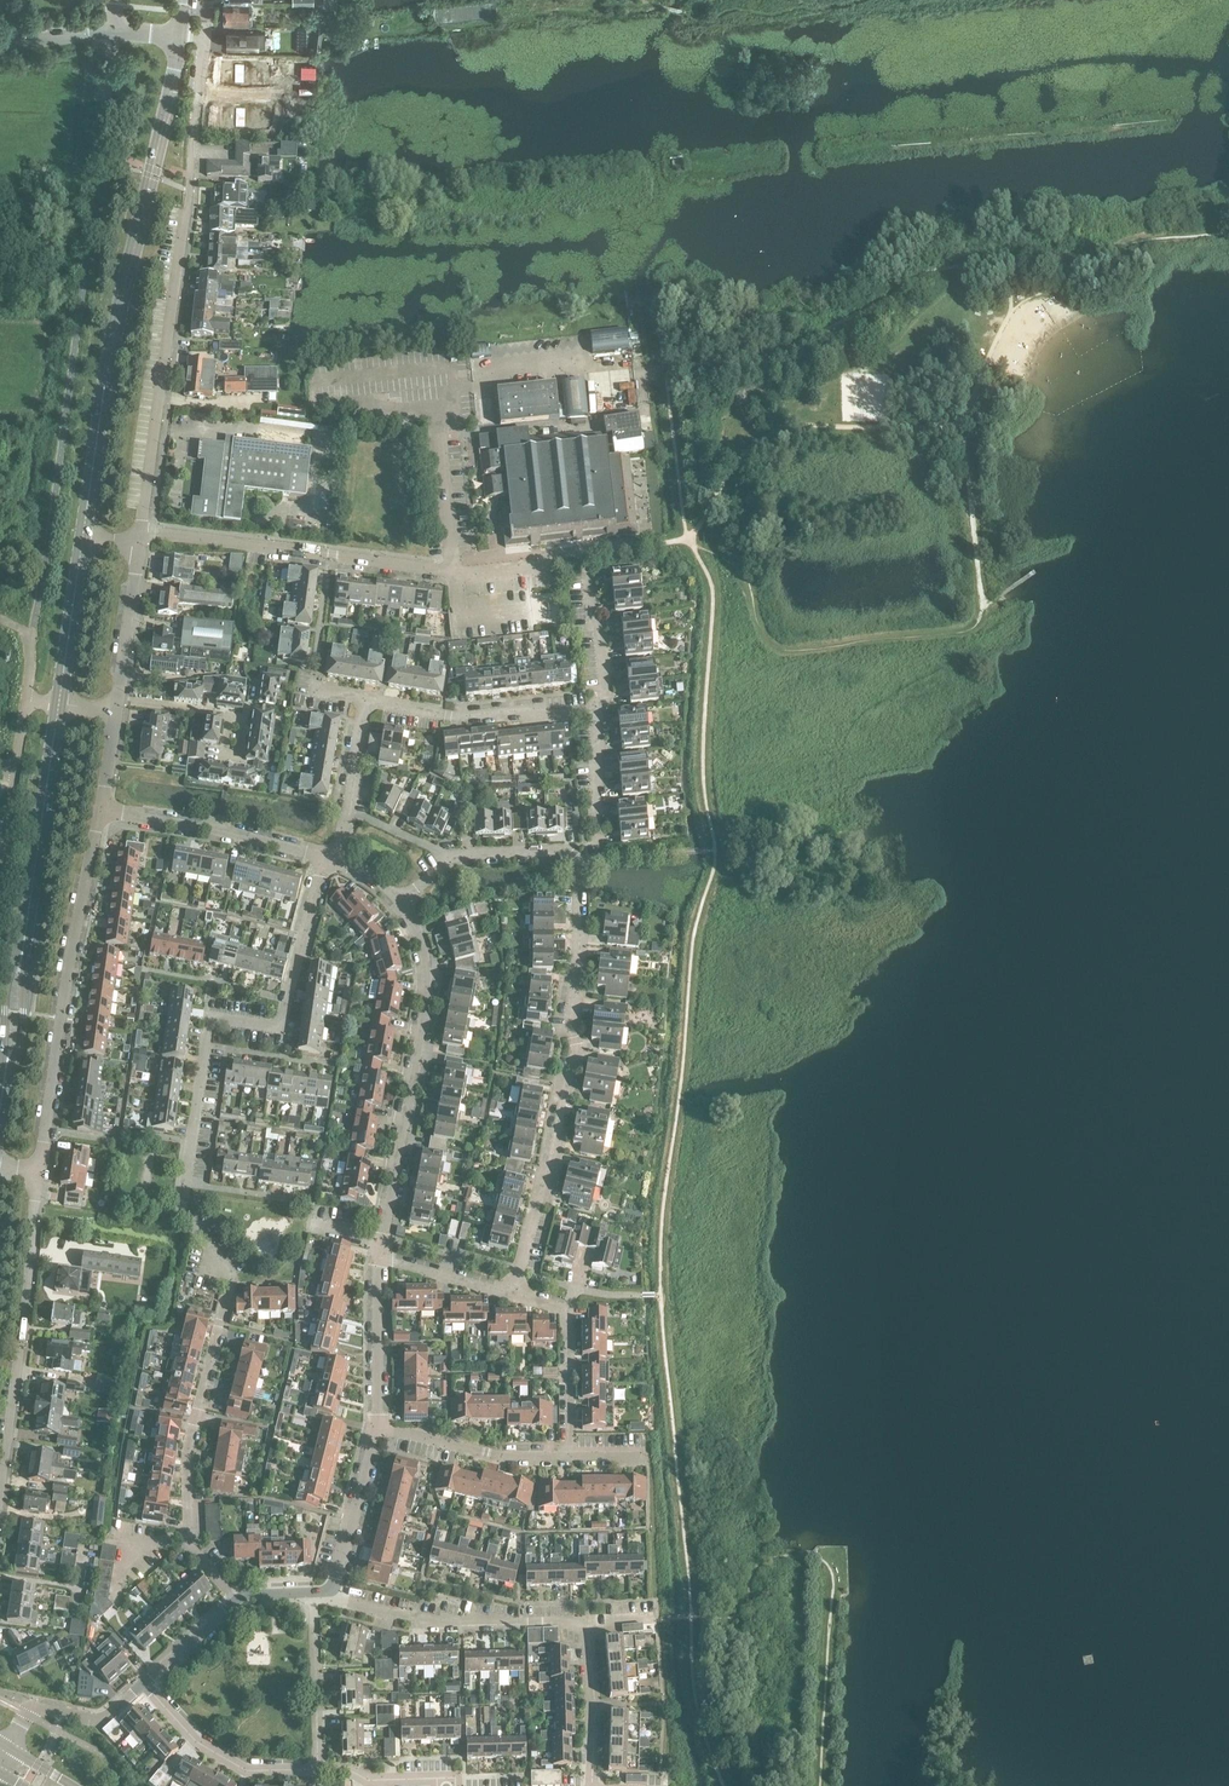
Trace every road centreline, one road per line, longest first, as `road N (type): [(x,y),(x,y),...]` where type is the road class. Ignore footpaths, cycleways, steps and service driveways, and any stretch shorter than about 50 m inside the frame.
road 1 (residential): [(237,1600),(188,1545),(188,1455),(230,1285),(183,1213),(186,1185),(210,1018),(285,1028),(325,859)]
road 2 (residential): [(512,1295),(555,1165),(577,1055),(581,867),(565,852),(469,858),(401,905)]
road 3 (secondary): [(83,536),(112,340),(181,36)]
road 4 (residential): [(141,531),(192,148)]
road 5 (residential): [(41,1172),(72,947),(102,811)]
road 6 (residential): [(382,1259),(428,1005),(415,929),(401,905)]
road 7 (residential): [(455,573),(141,531)]
road 8 (residential): [(0,1482),(41,1172)]
road 9 (residential): [(588,1622),(419,1622),(343,1604),(332,1591)]
road 10 (residential): [(597,712),(450,716),(366,700)]
road 11 (residential): [(325,859),(102,811)]
road 12 (secondary): [(27,922),(58,704)]
road 13 (residential): [(318,1770),(249,1773),(199,1746),(145,1685)]
road 14 (residential): [(571,1458),(570,1314),(512,1295)]
road 15 (residential): [(380,1429),(511,1459),(571,1458)]
road 16 (residential): [(27,700),(0,877)]
road 17 (residential): [(318,1770),(313,1592)]
road 18 (secondary): [(3,1091),(23,1030),(27,922)]
road 19 (secondary): [(27,922),(6,995),(3,1091)]
road 20 (residential): [(380,1429),(382,1259)]
road 21 (secondary): [(58,704),(83,536)]
road 22 (residential): [(332,1591),(380,1429)]
road 23 (residential): [(339,864),(366,700)]
road 24 (residential): [(593,1785),(588,1622)]
road 25 (residential): [(120,701),(240,718),(235,759)]
road 26 (residential): [(120,701),(139,543)]
road 27 (unclassified): [(455,573),(437,422)]
road 28 (residential): [(597,712),(605,694),(589,570)]
road 29 (residential): [(512,1295),(382,1259)]
road 30 (residential): [(27,1714),(40,1708),(105,1718),(145,1685)]
road 31 (residential): [(599,841),(597,712)]
road 32 (residential): [(145,1685),(237,1600)]
road 33 (residential): [(441,1785),(318,1770)]
road 34 (residential): [(192,138),(204,38),(181,36)]

